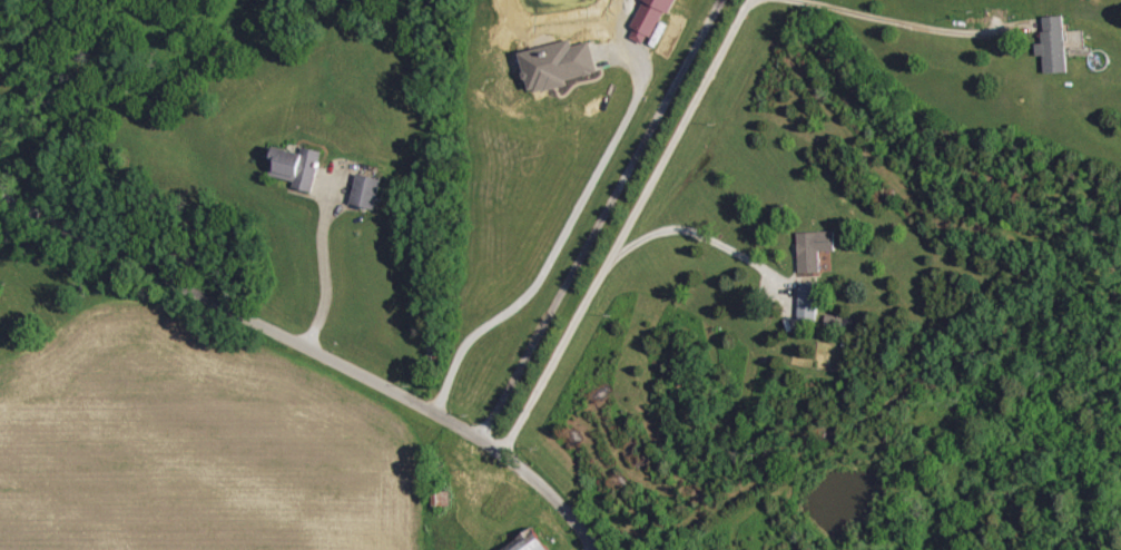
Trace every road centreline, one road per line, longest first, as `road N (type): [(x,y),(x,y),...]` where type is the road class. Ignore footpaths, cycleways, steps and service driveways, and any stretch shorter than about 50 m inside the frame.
road 1 (residential): [(0,194),(441,419),(519,472),(597,549)]
road 2 (residential): [(500,459),(748,0)]

